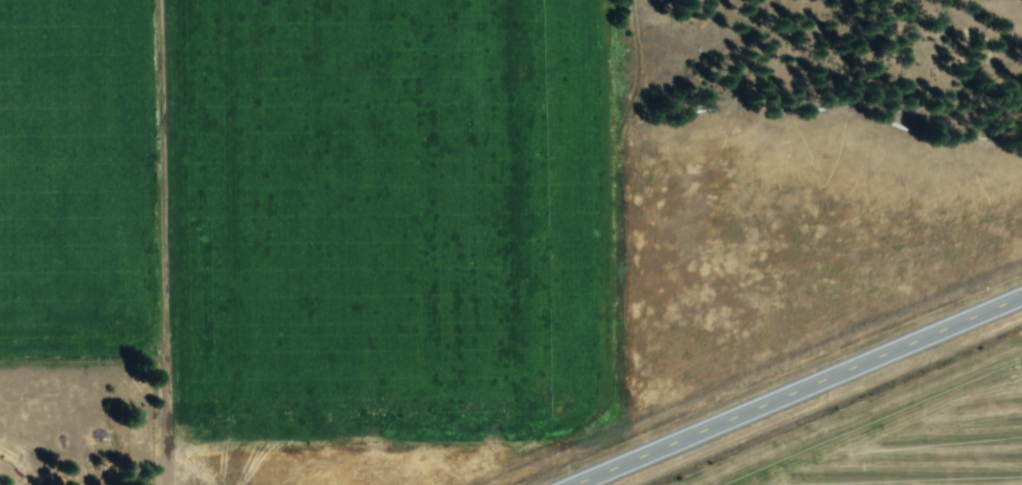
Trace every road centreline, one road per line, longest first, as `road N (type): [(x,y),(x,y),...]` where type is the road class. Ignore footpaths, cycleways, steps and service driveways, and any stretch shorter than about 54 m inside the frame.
road 1 (primary): [(592,484),(1021,305)]

